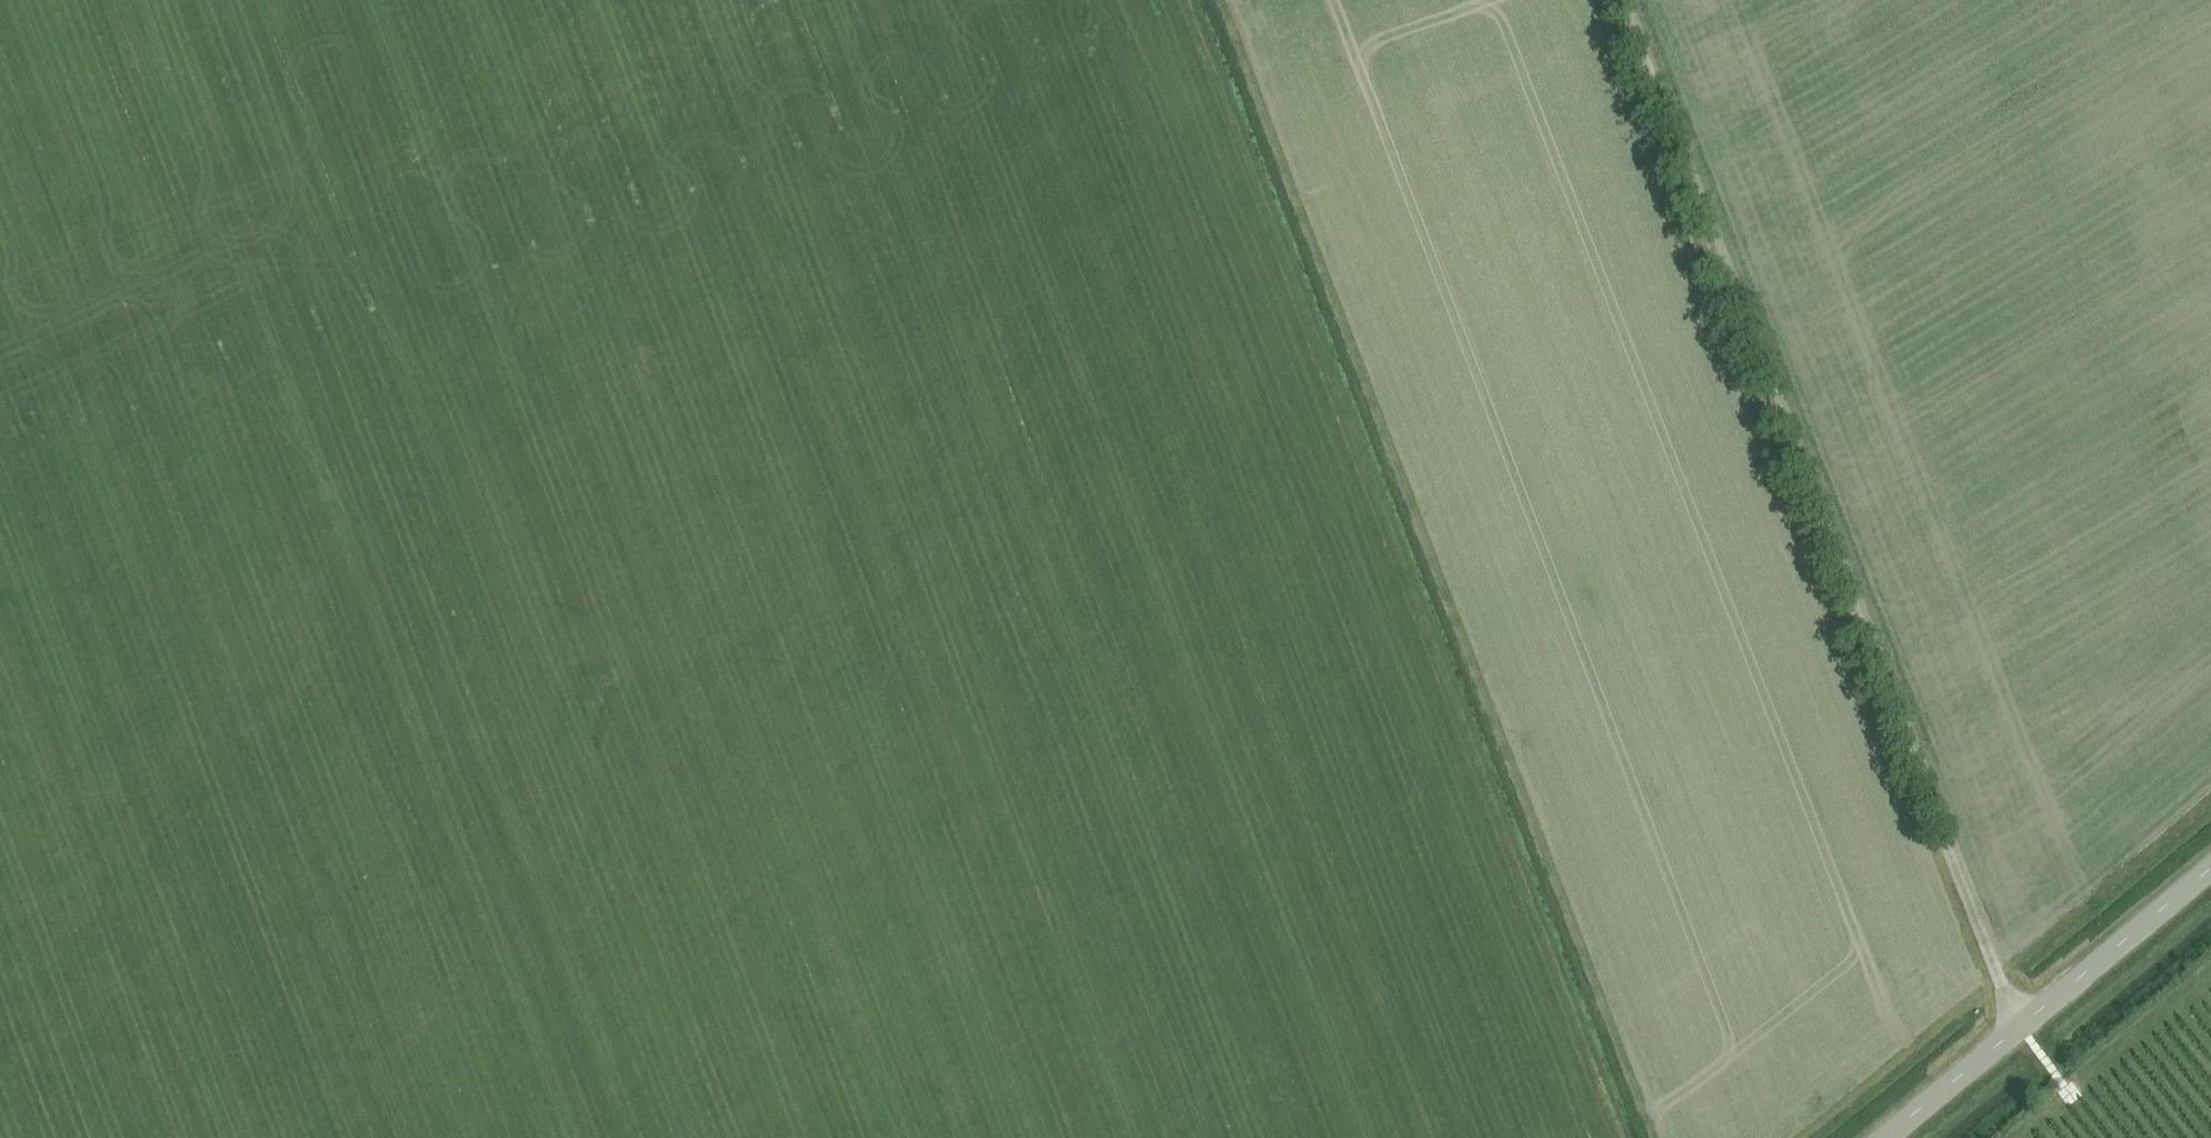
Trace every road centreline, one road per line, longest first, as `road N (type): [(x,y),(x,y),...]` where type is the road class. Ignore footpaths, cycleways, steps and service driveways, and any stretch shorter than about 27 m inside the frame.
road 1 (tertiary): [(1903,1137),(2210,883)]

